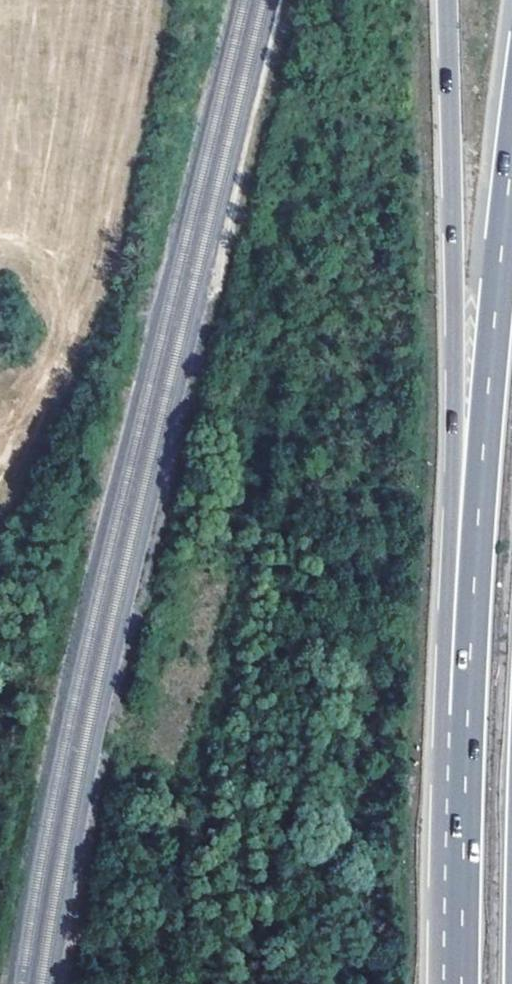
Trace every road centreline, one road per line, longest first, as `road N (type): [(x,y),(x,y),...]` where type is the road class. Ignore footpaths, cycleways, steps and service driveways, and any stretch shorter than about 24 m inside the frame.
road 1 (motorway): [(443,0),(466,729)]
road 2 (motorway): [(511,161),(483,434),(466,729)]
road 3 (motorway): [(466,729),(459,983)]

